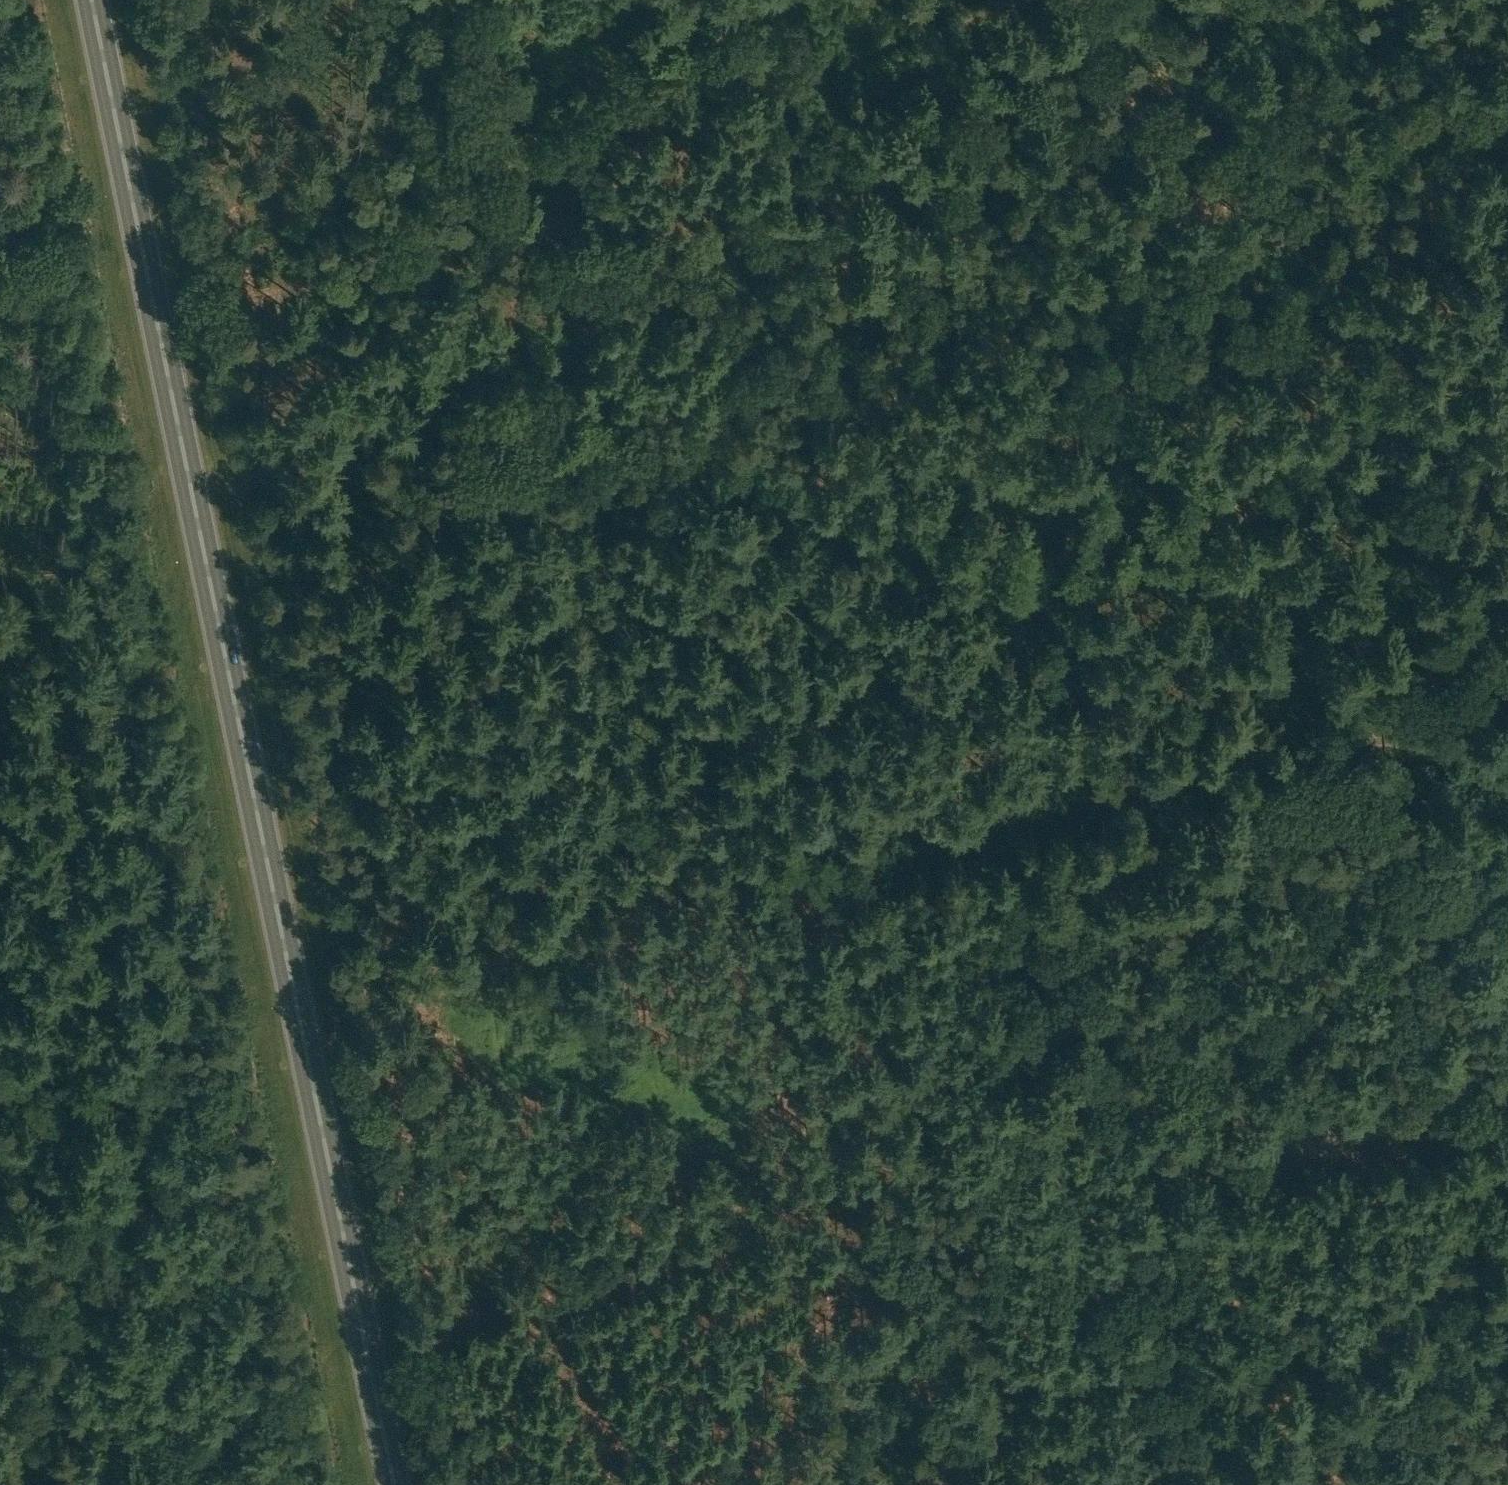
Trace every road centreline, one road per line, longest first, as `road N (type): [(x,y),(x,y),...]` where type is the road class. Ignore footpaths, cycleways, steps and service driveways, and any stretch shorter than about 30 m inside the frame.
road 1 (trunk): [(396,1484),(93,0)]
road 2 (track): [(998,1484),(921,1297),(816,883)]

